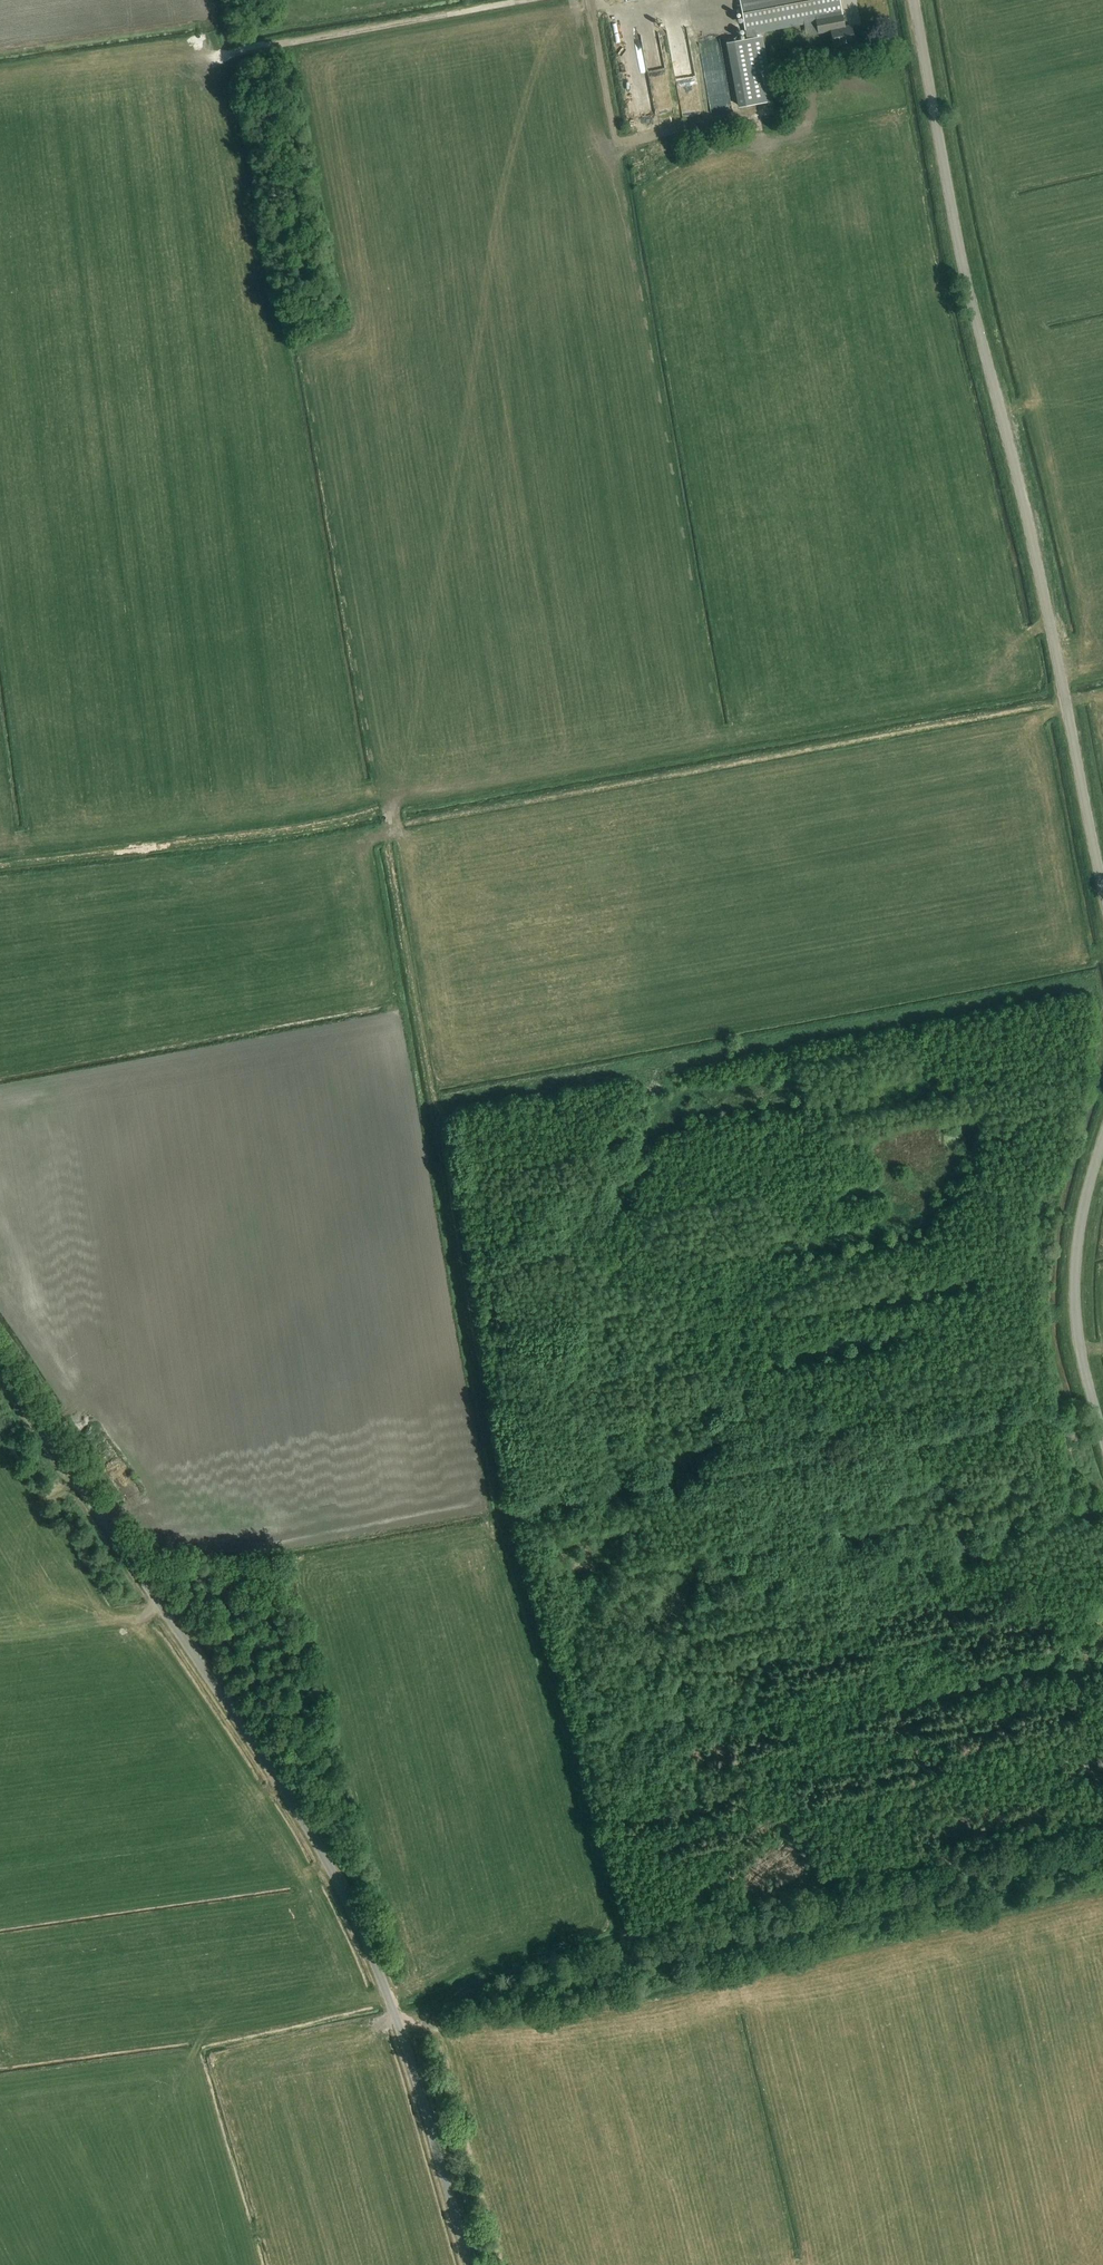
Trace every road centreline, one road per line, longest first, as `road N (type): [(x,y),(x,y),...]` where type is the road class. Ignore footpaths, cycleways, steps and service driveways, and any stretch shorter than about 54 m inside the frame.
road 1 (unclassified): [(470,2264),(390,1999),(338,1882),(280,1783),(0,1367)]
road 2 (unclassified): [(1102,883),(952,210),(915,0)]
road 3 (unclassified): [(1102,1438),(1074,1281),(1102,1136)]

